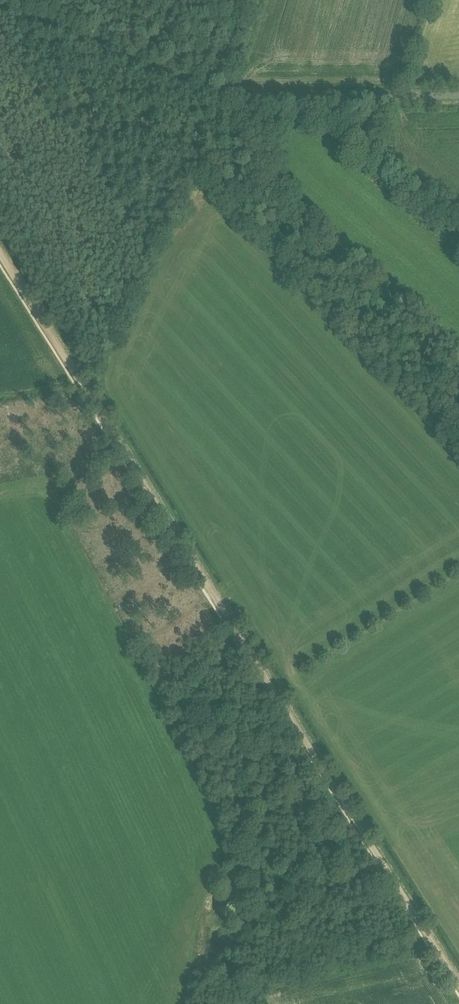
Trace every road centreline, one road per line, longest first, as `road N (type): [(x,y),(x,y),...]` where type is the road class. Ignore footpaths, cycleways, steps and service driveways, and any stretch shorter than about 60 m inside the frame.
road 1 (track): [(0,251),(458,980)]
road 2 (unclassified): [(458,96),(240,99),(0,1)]

